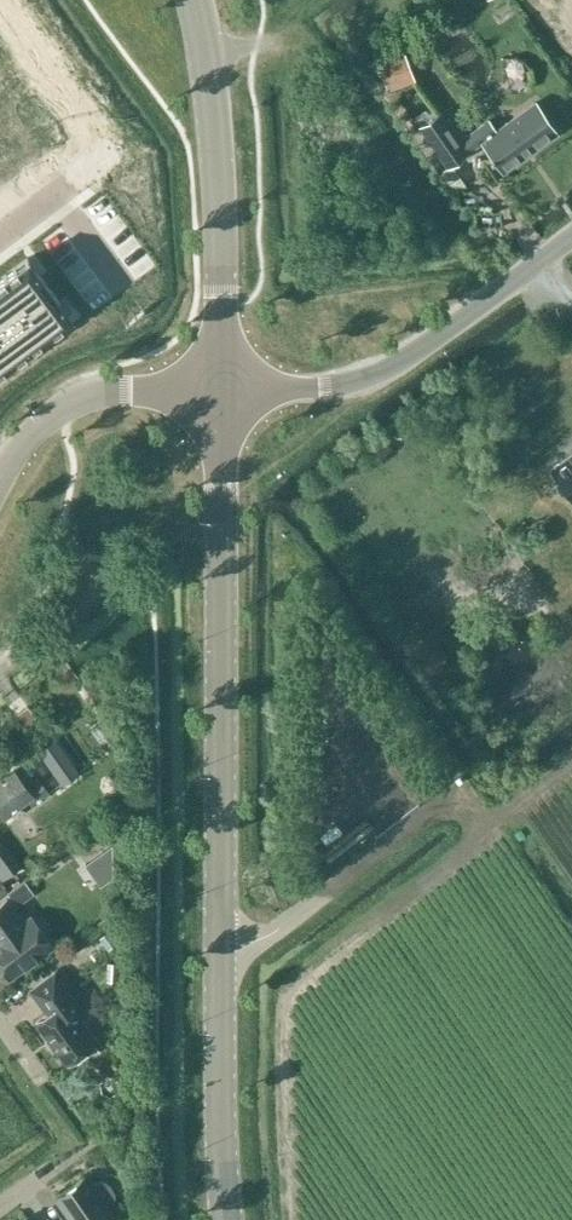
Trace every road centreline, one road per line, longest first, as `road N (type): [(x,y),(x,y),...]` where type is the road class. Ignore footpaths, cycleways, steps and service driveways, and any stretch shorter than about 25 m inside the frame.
road 1 (tertiary): [(229,1219),(222,390)]
road 2 (tertiary): [(222,390),(314,387),(377,373),(571,234)]
road 3 (unclassified): [(222,390),(216,128),(196,0)]
road 4 (residential): [(0,11),(108,151),(0,232)]
road 5 (unclassified): [(5,471),(41,426),(83,399),(222,390)]
road 6 (track): [(571,756),(488,816),(453,797)]

